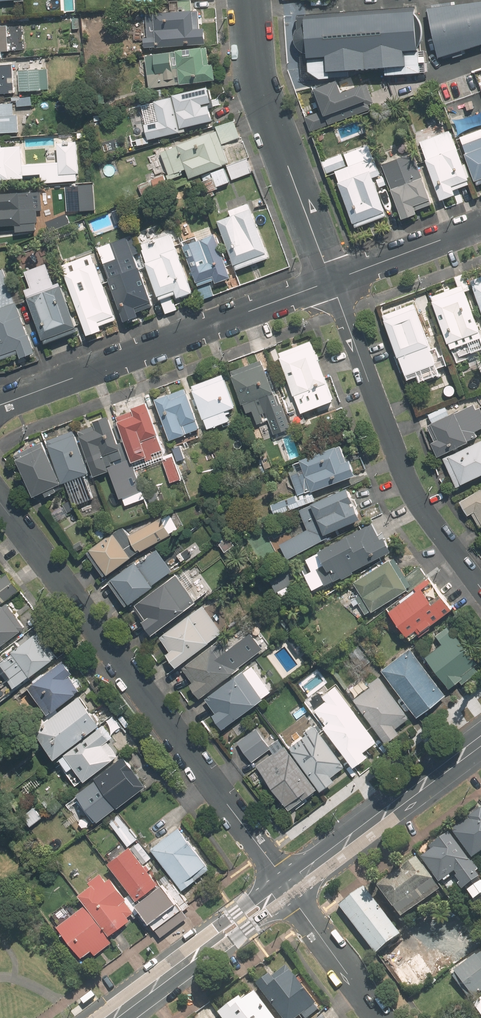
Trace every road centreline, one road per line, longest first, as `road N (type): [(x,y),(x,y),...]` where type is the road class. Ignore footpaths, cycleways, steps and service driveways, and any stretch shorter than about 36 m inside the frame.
road 1 (residential): [(0,502),(286,887)]
road 2 (residential): [(0,405),(330,281)]
road 3 (residential): [(480,589),(413,497),(330,281)]
road 4 (residential): [(330,281),(258,91),(248,0)]
road 5 (secondary): [(480,742),(286,887)]
road 6 (secondary): [(286,887),(109,1017)]
road 7 (residential): [(286,887),(382,1017)]
road 8 (residential): [(330,281),(480,224)]

